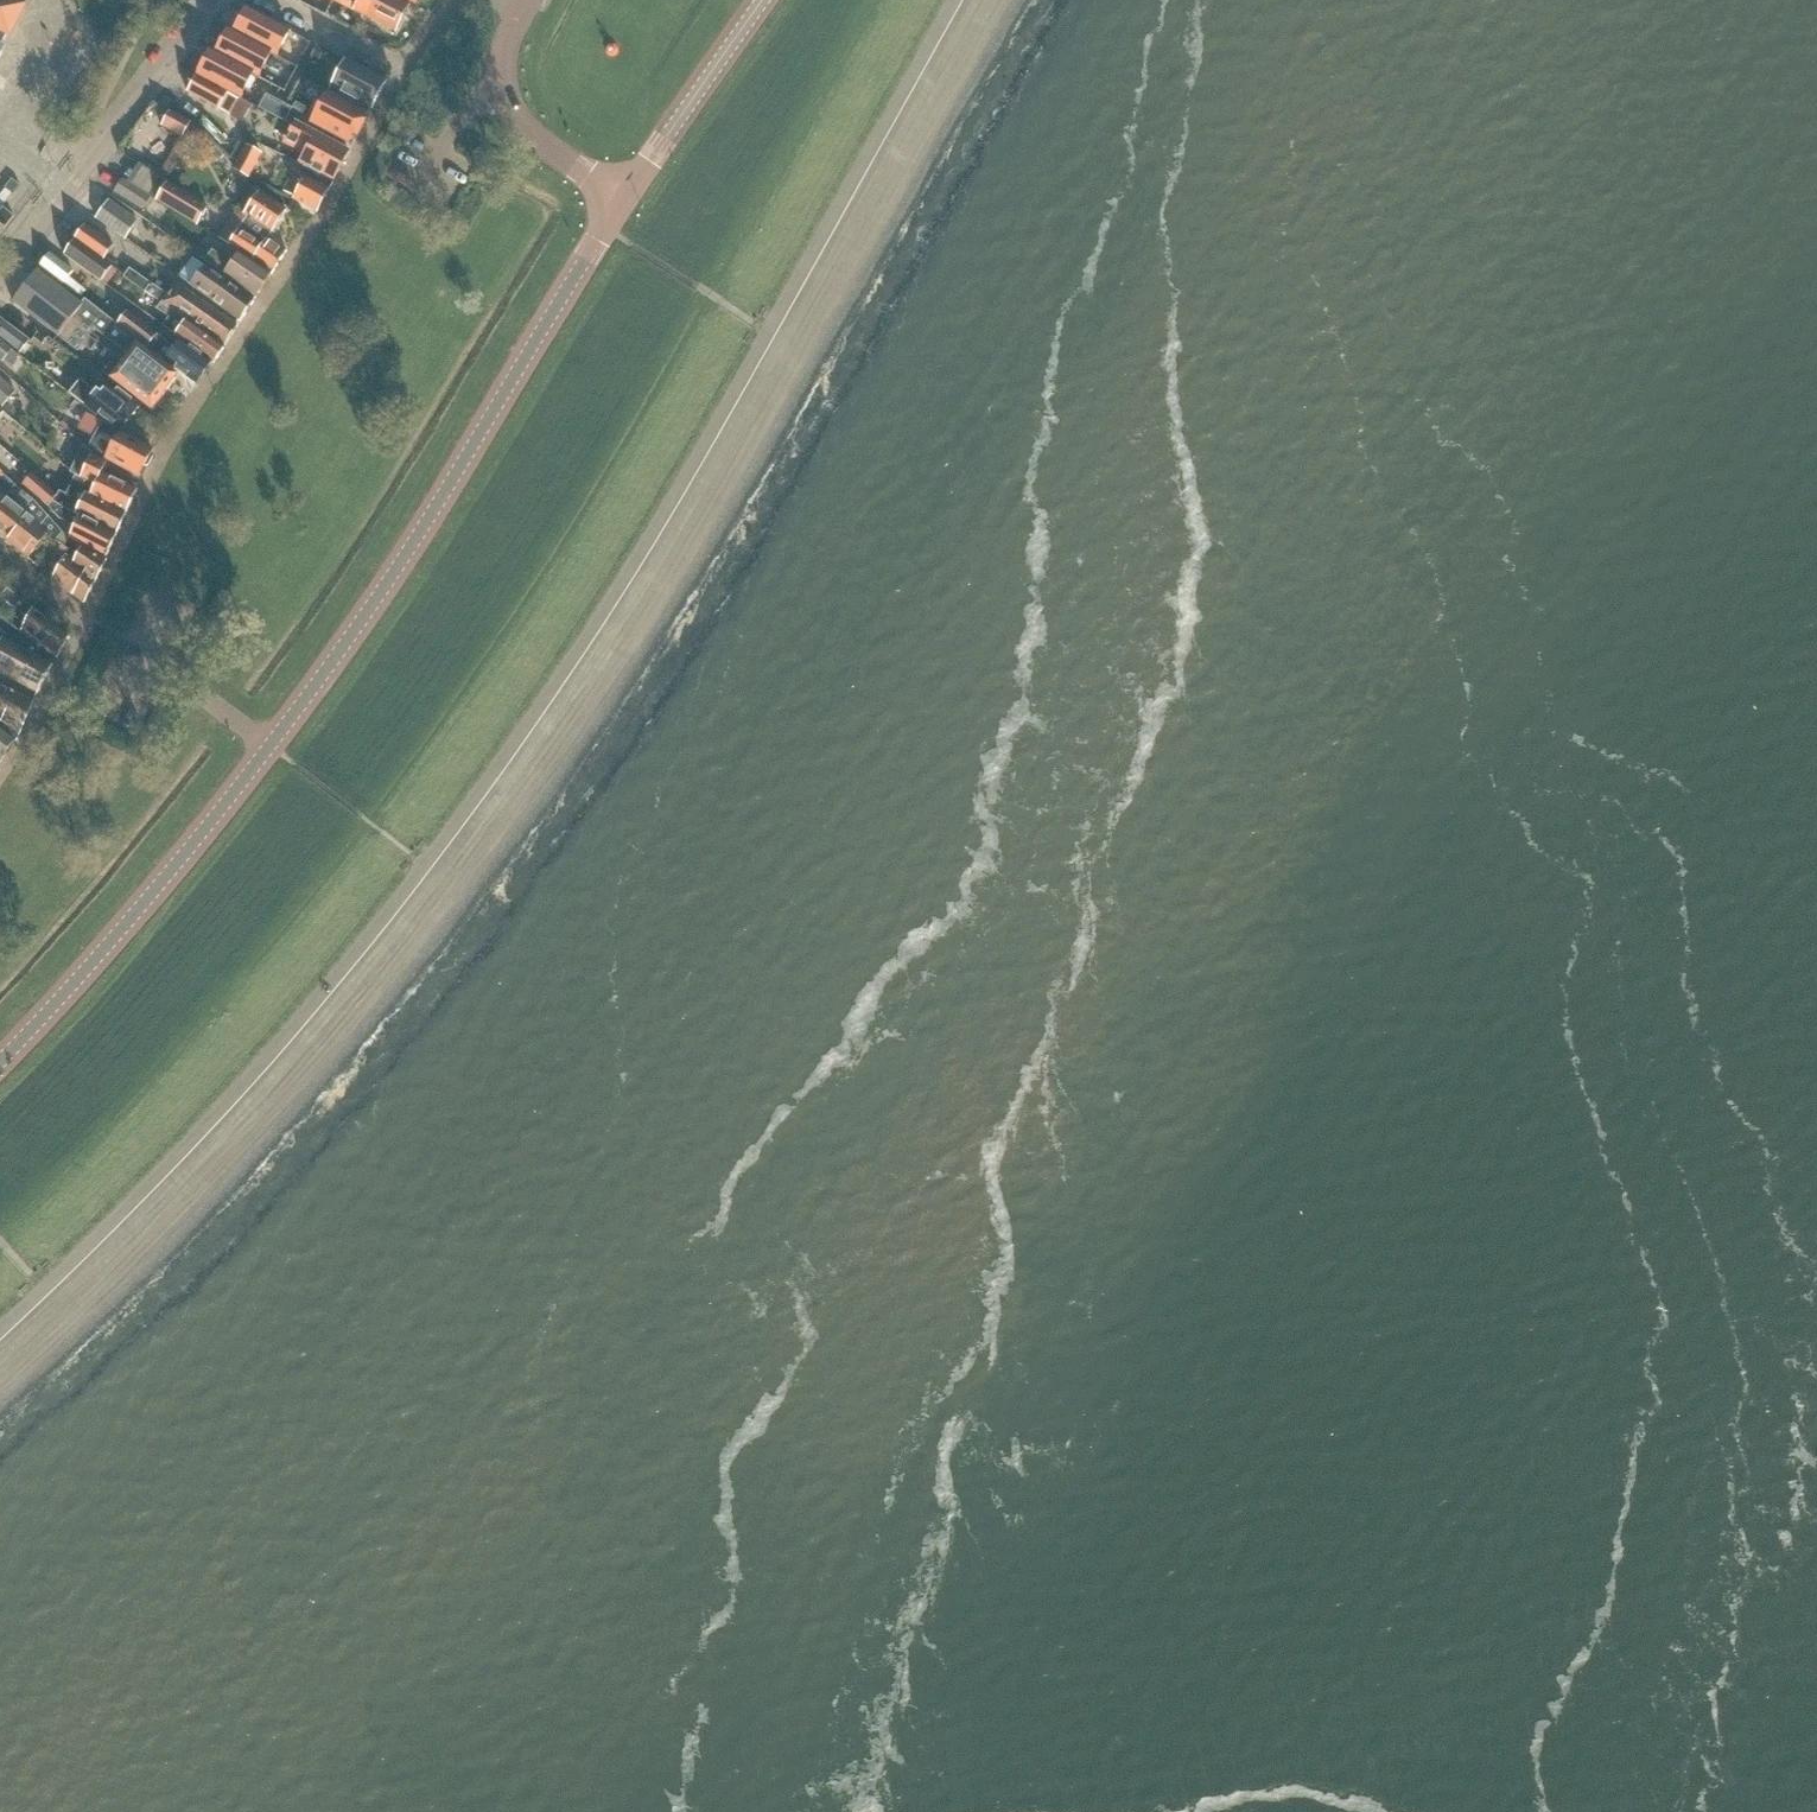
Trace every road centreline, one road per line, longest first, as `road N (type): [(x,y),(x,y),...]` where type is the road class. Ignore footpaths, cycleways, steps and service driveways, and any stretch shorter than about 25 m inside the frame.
road 1 (tertiary): [(0,1060),(272,746),(374,603),(624,196)]
road 2 (residential): [(0,277),(218,0)]
road 3 (tertiary): [(624,196),(539,140),(509,102),(504,53),(529,0)]
road 4 (unclassified): [(624,196),(763,0)]
road 5 (residential): [(406,69),(266,0)]

